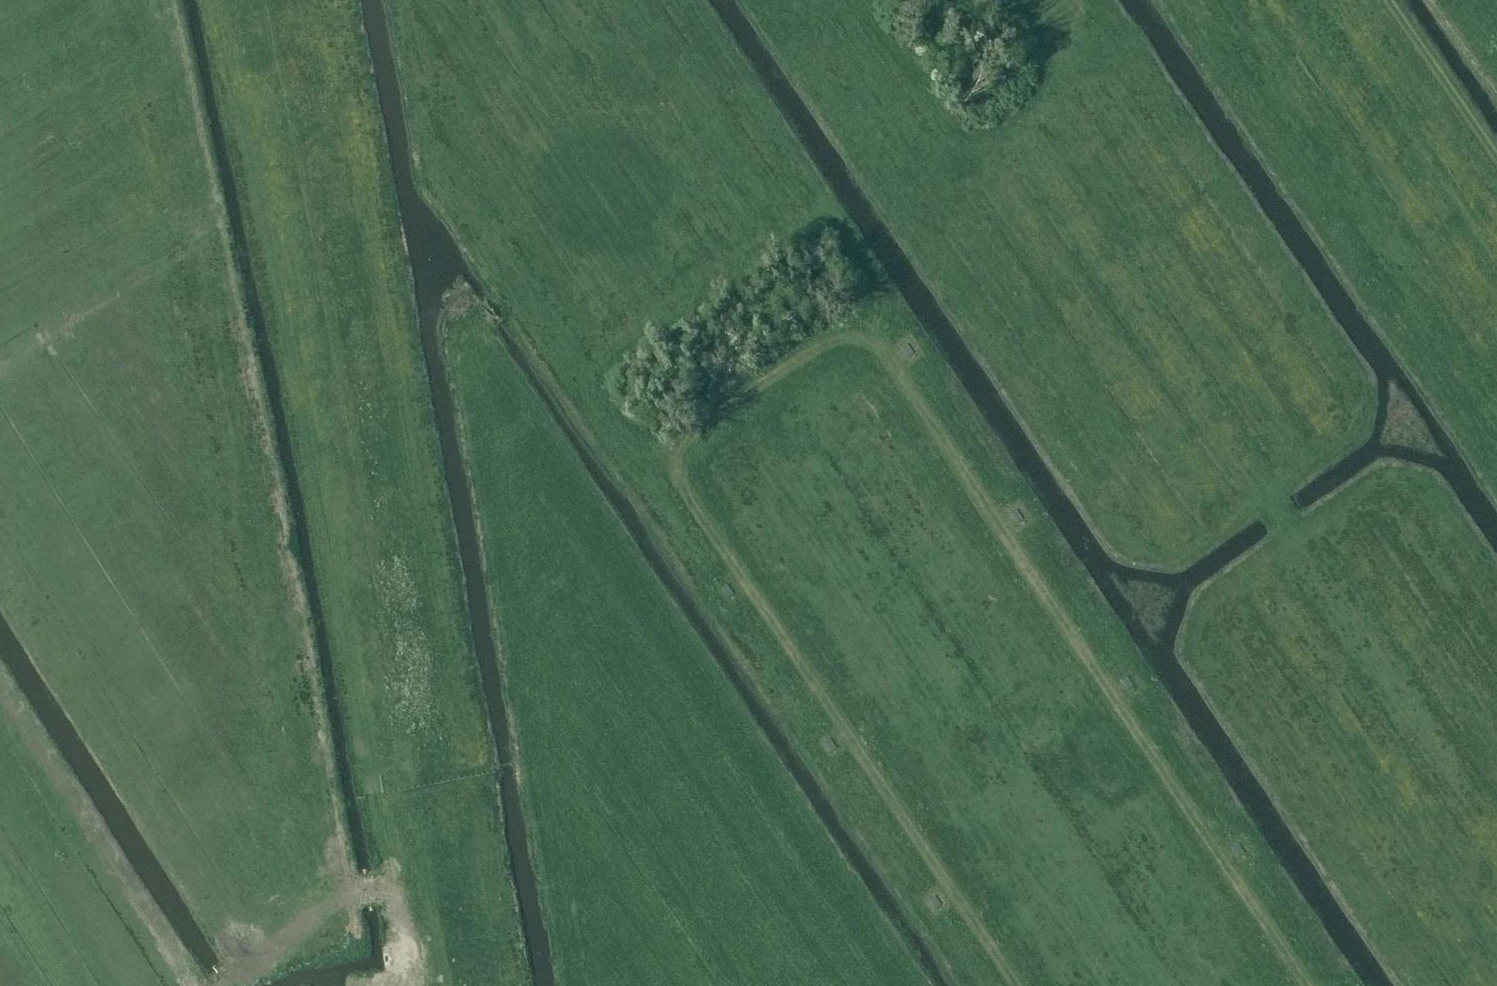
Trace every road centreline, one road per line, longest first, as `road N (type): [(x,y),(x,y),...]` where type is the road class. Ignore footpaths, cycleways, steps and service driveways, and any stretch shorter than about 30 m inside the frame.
road 1 (track): [(1496,160),(1388,0)]
road 2 (track): [(448,985),(438,933),(415,895),(388,886),(353,891)]

